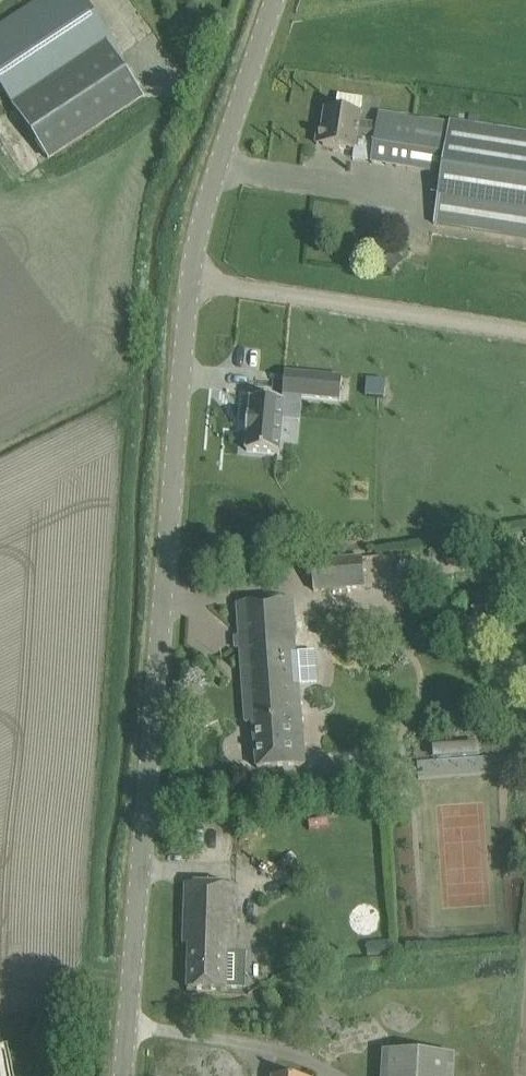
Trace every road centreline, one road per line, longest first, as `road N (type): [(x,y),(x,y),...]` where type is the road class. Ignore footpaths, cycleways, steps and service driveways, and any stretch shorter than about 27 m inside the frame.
road 1 (unclassified): [(126,1075),(188,281),(209,189),(277,0)]

